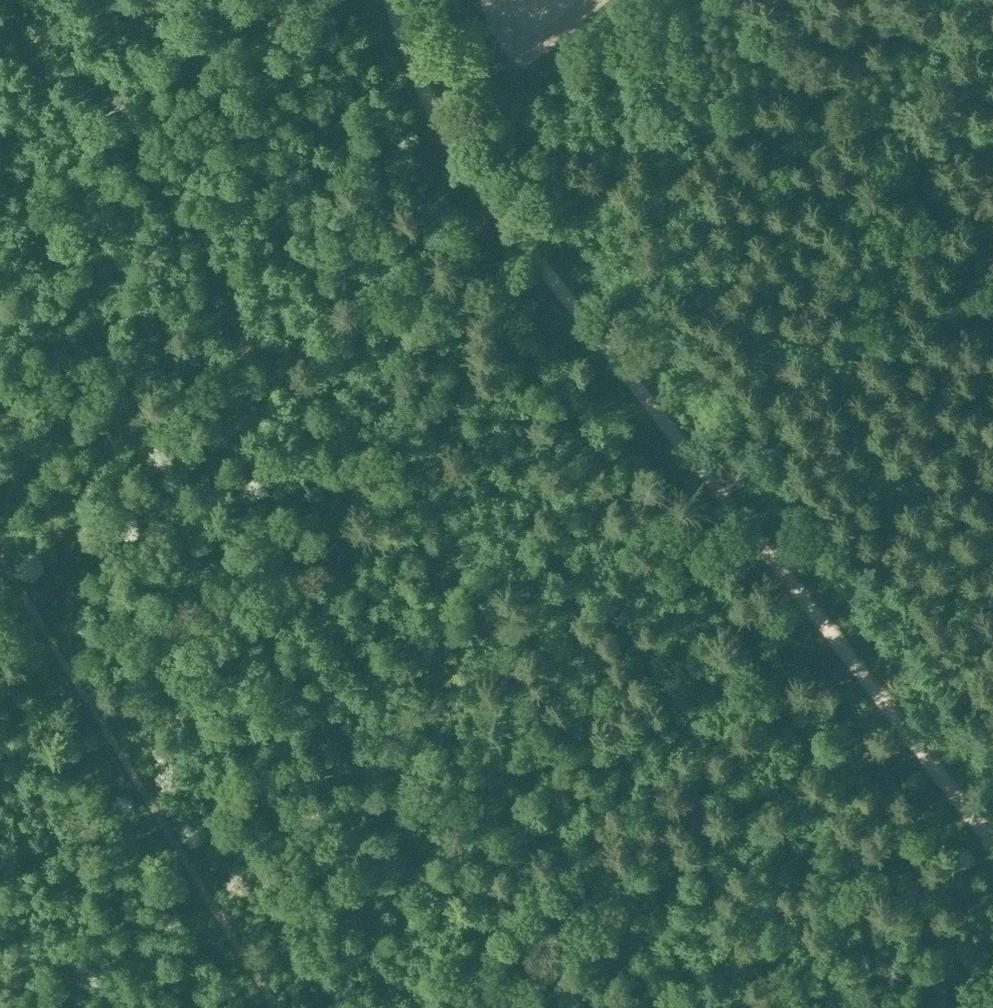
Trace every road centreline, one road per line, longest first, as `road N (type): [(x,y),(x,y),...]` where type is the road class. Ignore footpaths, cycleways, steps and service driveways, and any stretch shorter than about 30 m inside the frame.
road 1 (track): [(391,0),(437,120),(466,172),(992,842)]
road 2 (track): [(0,567),(270,1007)]

